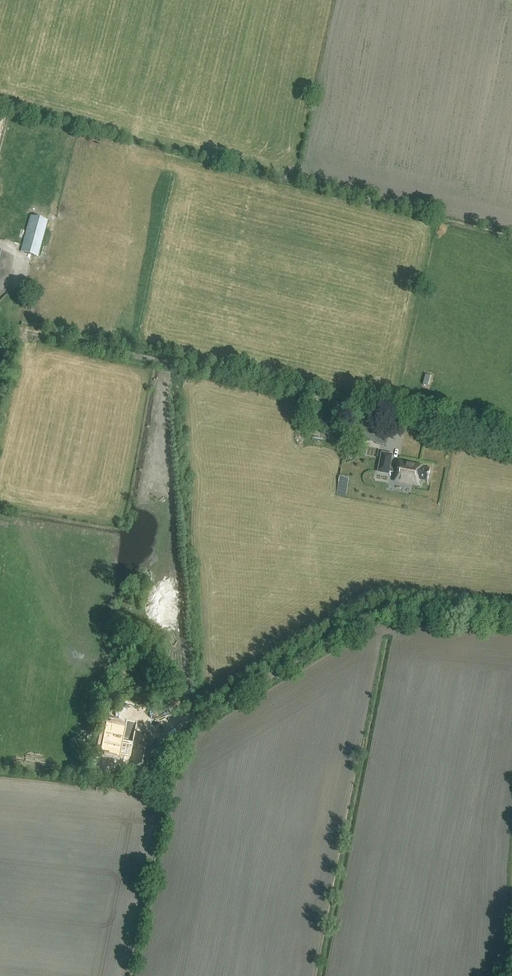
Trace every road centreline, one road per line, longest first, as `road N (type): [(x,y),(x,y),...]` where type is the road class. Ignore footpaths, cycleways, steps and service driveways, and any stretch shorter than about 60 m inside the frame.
road 1 (track): [(511,442),(0,325)]
road 2 (track): [(167,736),(384,618),(411,614),(511,631)]

